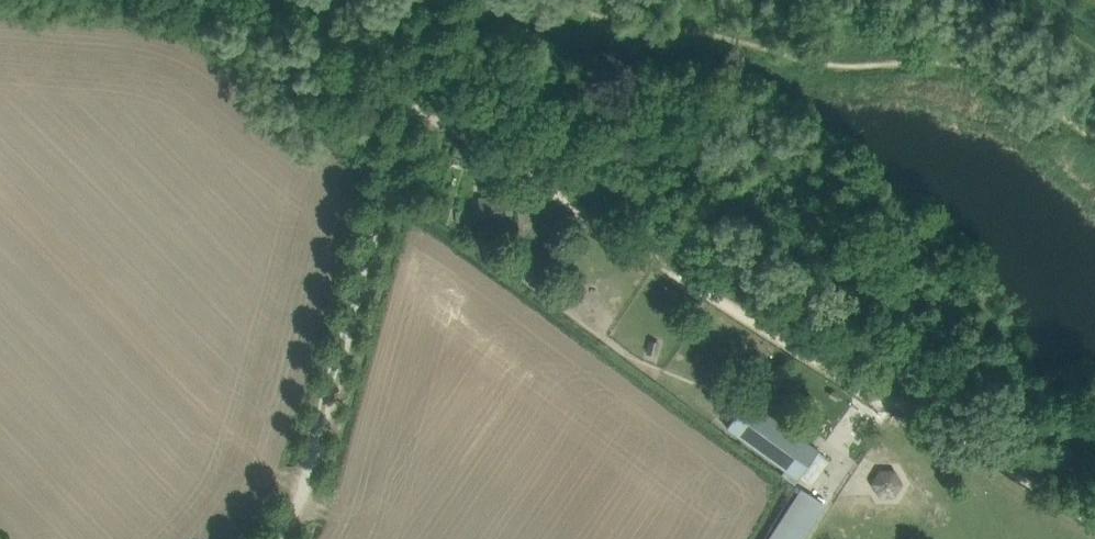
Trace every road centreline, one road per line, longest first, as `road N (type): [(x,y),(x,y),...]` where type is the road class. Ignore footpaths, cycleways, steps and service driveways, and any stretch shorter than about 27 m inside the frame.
road 1 (track): [(443,0),(349,352),(302,484),(265,538)]

